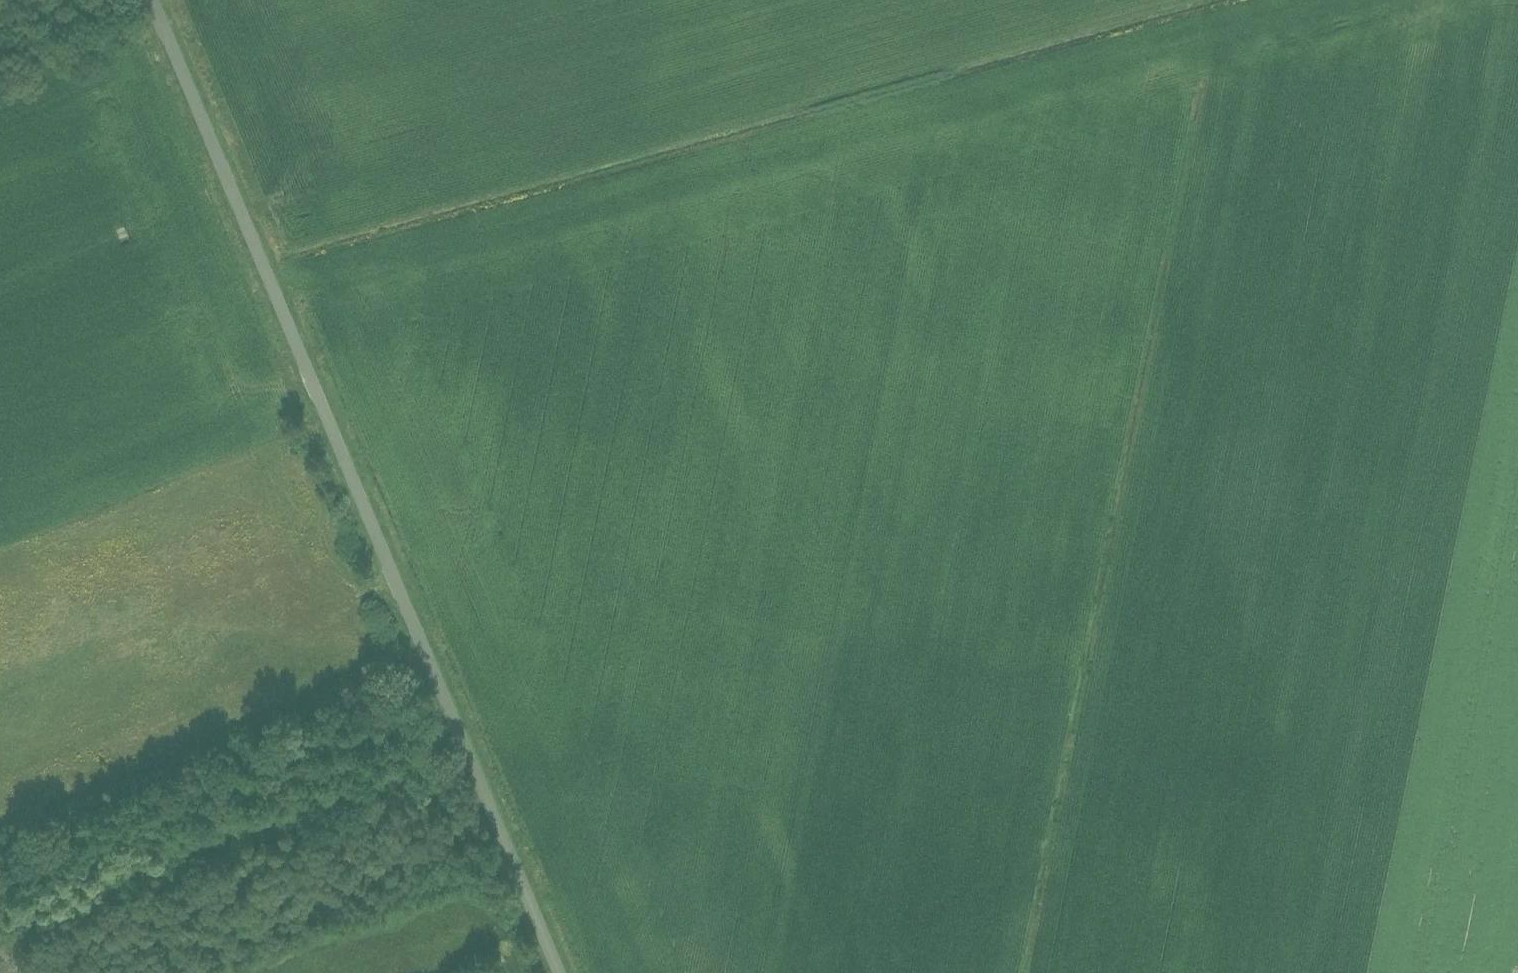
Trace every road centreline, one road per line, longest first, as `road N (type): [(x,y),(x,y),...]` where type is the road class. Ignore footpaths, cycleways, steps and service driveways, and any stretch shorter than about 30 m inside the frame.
road 1 (unclassified): [(559,972),(152,0)]

